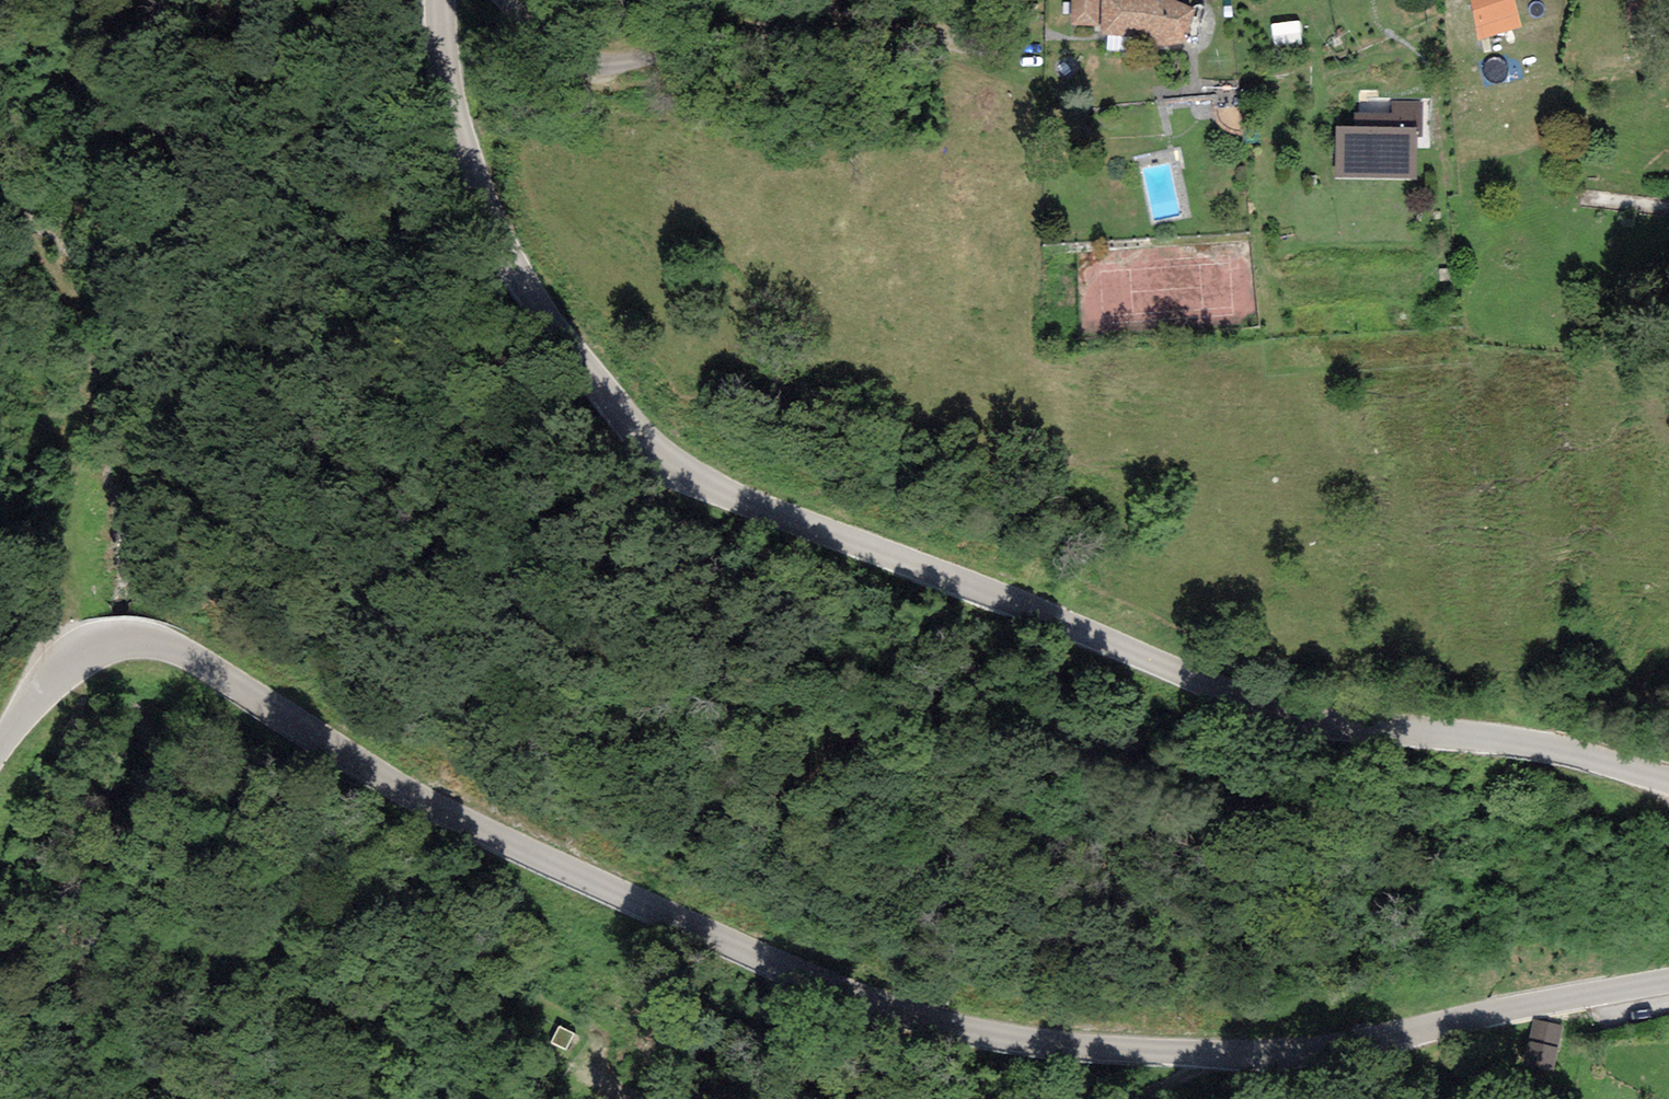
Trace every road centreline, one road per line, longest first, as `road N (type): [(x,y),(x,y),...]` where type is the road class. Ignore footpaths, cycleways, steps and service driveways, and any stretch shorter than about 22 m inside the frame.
road 1 (tertiary): [(0,746),(70,661),(111,642),(158,644),(470,826),(734,947),(935,1024),(1027,1040),(1273,1055),(1668,981)]
road 2 (tertiary): [(1668,779),(1520,742),(1382,733),(1290,715),(681,472),(620,415),(486,217),(457,126),(441,0)]
road 3 (track): [(0,300),(19,321),(40,461),(34,660),(15,724)]
road 4 (residential): [(507,0),(554,55),(595,67),(845,0)]

